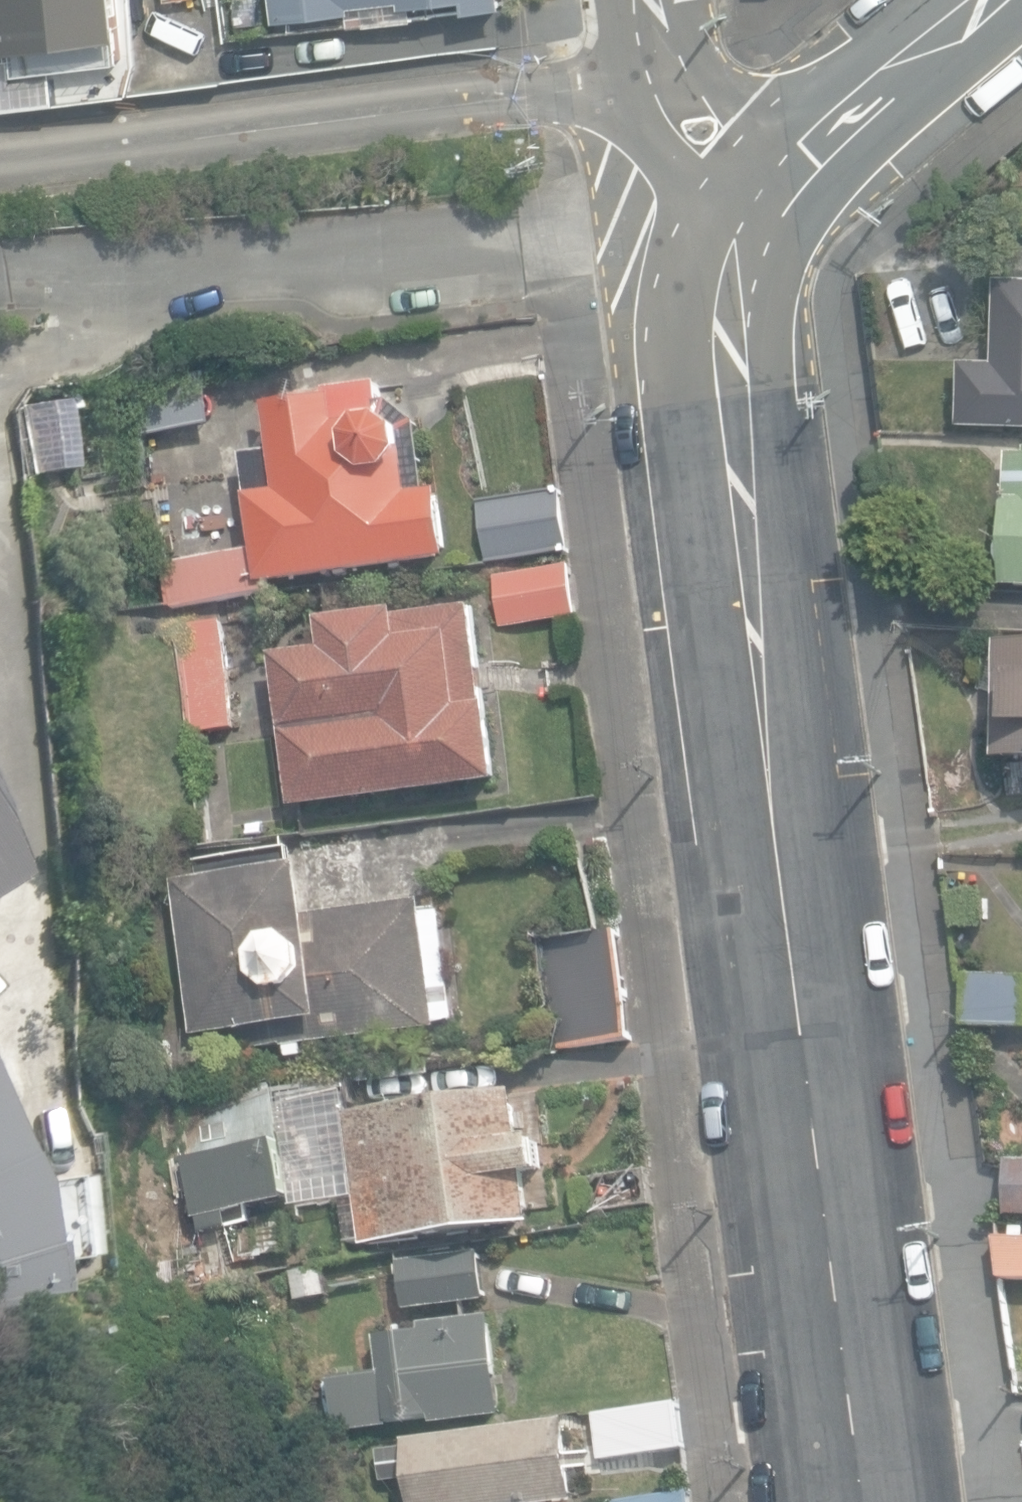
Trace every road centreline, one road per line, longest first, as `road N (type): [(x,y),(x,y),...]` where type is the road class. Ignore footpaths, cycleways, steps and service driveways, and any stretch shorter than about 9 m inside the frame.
road 1 (tertiary): [(864,1501),(730,424),(717,225)]
road 2 (residential): [(0,156),(684,69)]
road 3 (residential): [(987,0),(717,225)]
road 4 (tertiary): [(717,225),(684,69)]

